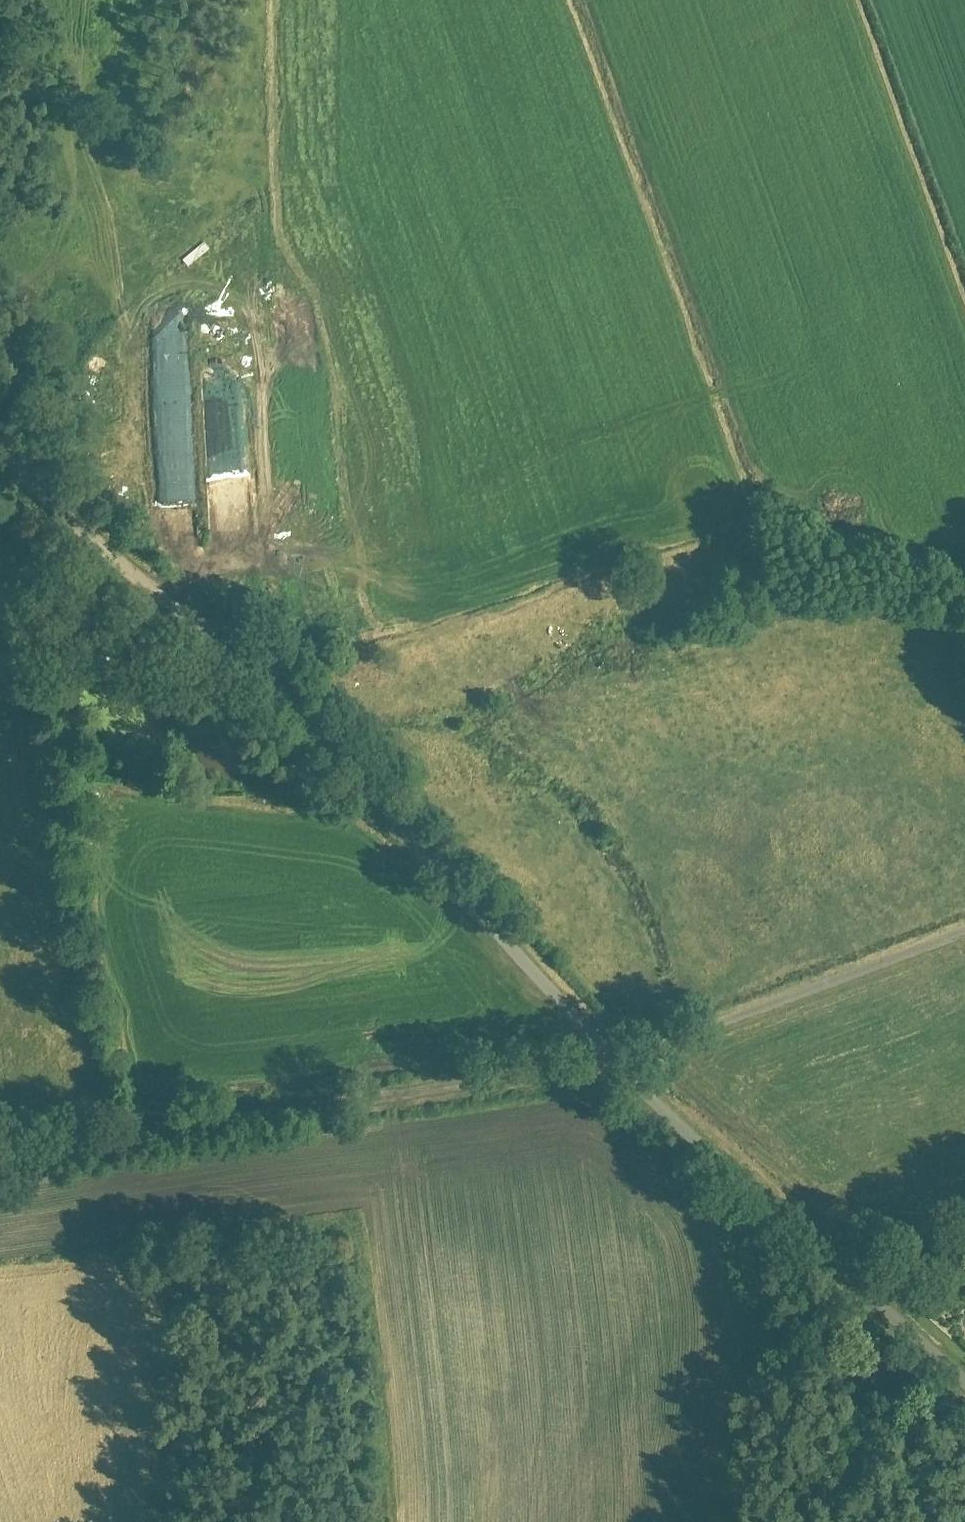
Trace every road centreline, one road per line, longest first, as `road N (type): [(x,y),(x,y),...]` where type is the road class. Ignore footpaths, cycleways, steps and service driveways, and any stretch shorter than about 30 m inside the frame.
road 1 (unclassified): [(964,1379),(631,1064),(264,683),(83,535),(0,451)]
road 2 (track): [(964,938),(631,1064),(0,1153)]
road 3 (track): [(199,627),(188,481),(133,380),(87,125),(105,0)]

